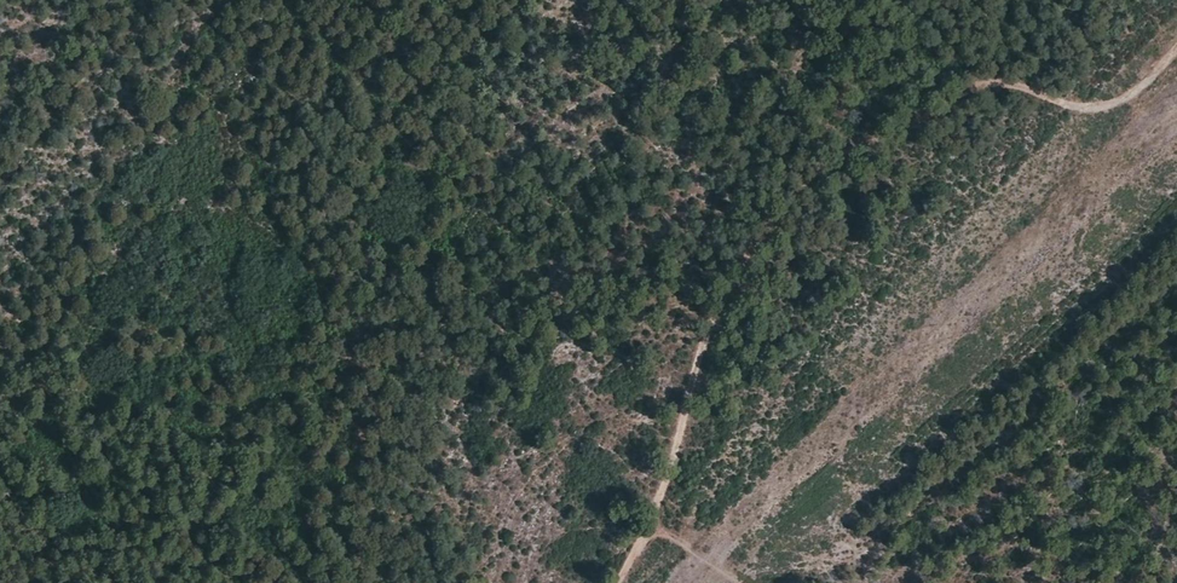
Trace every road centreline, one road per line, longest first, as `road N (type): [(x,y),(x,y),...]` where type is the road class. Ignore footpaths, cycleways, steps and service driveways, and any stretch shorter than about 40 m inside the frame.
road 1 (track): [(621,582),(643,547),(731,281),(763,224),(839,161),(985,86),(1090,110),(1137,95),(1176,54)]

